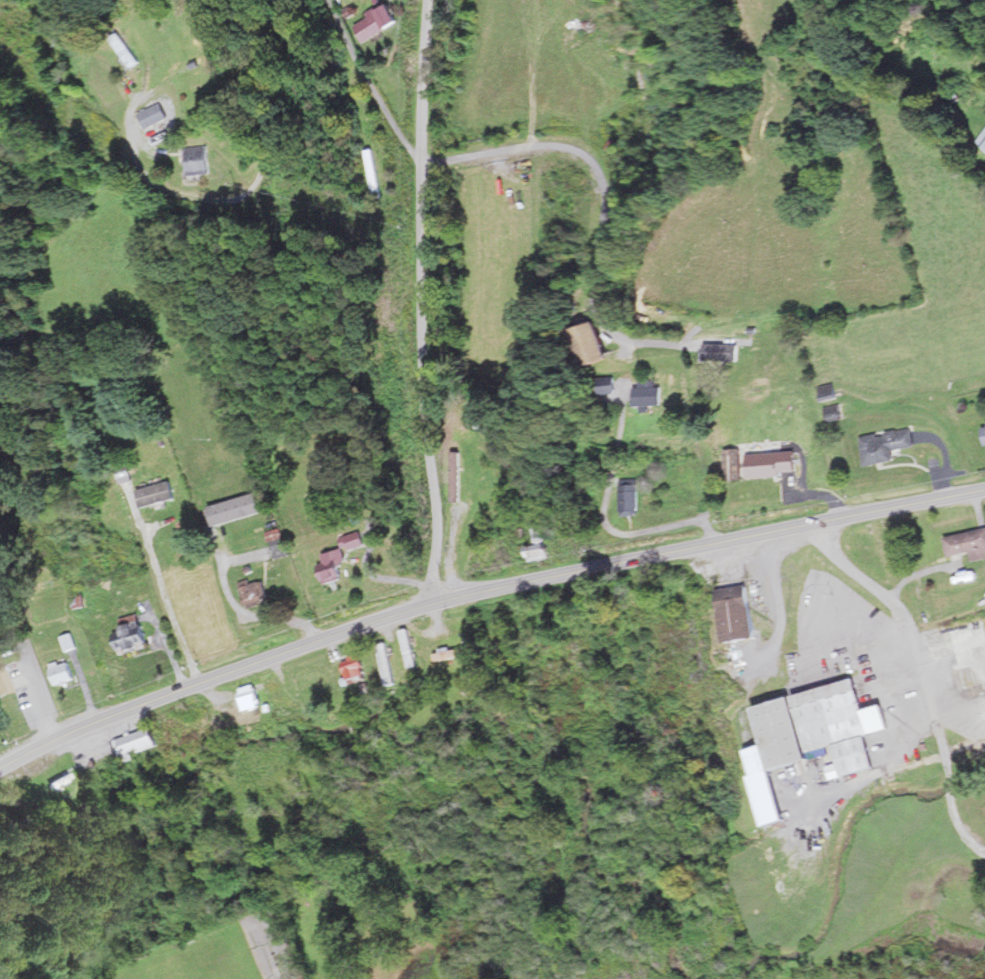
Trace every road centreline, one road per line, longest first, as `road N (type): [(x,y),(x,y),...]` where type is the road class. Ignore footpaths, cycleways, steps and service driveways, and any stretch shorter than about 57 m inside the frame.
road 1 (secondary): [(200,683),(485,590),(984,489)]
road 2 (residential): [(428,605),(438,528),(422,335),(428,0)]
road 3 (residential): [(804,525),(907,620),(950,760),(954,816),(984,859)]
road 4 (secondary): [(0,768),(200,683)]

